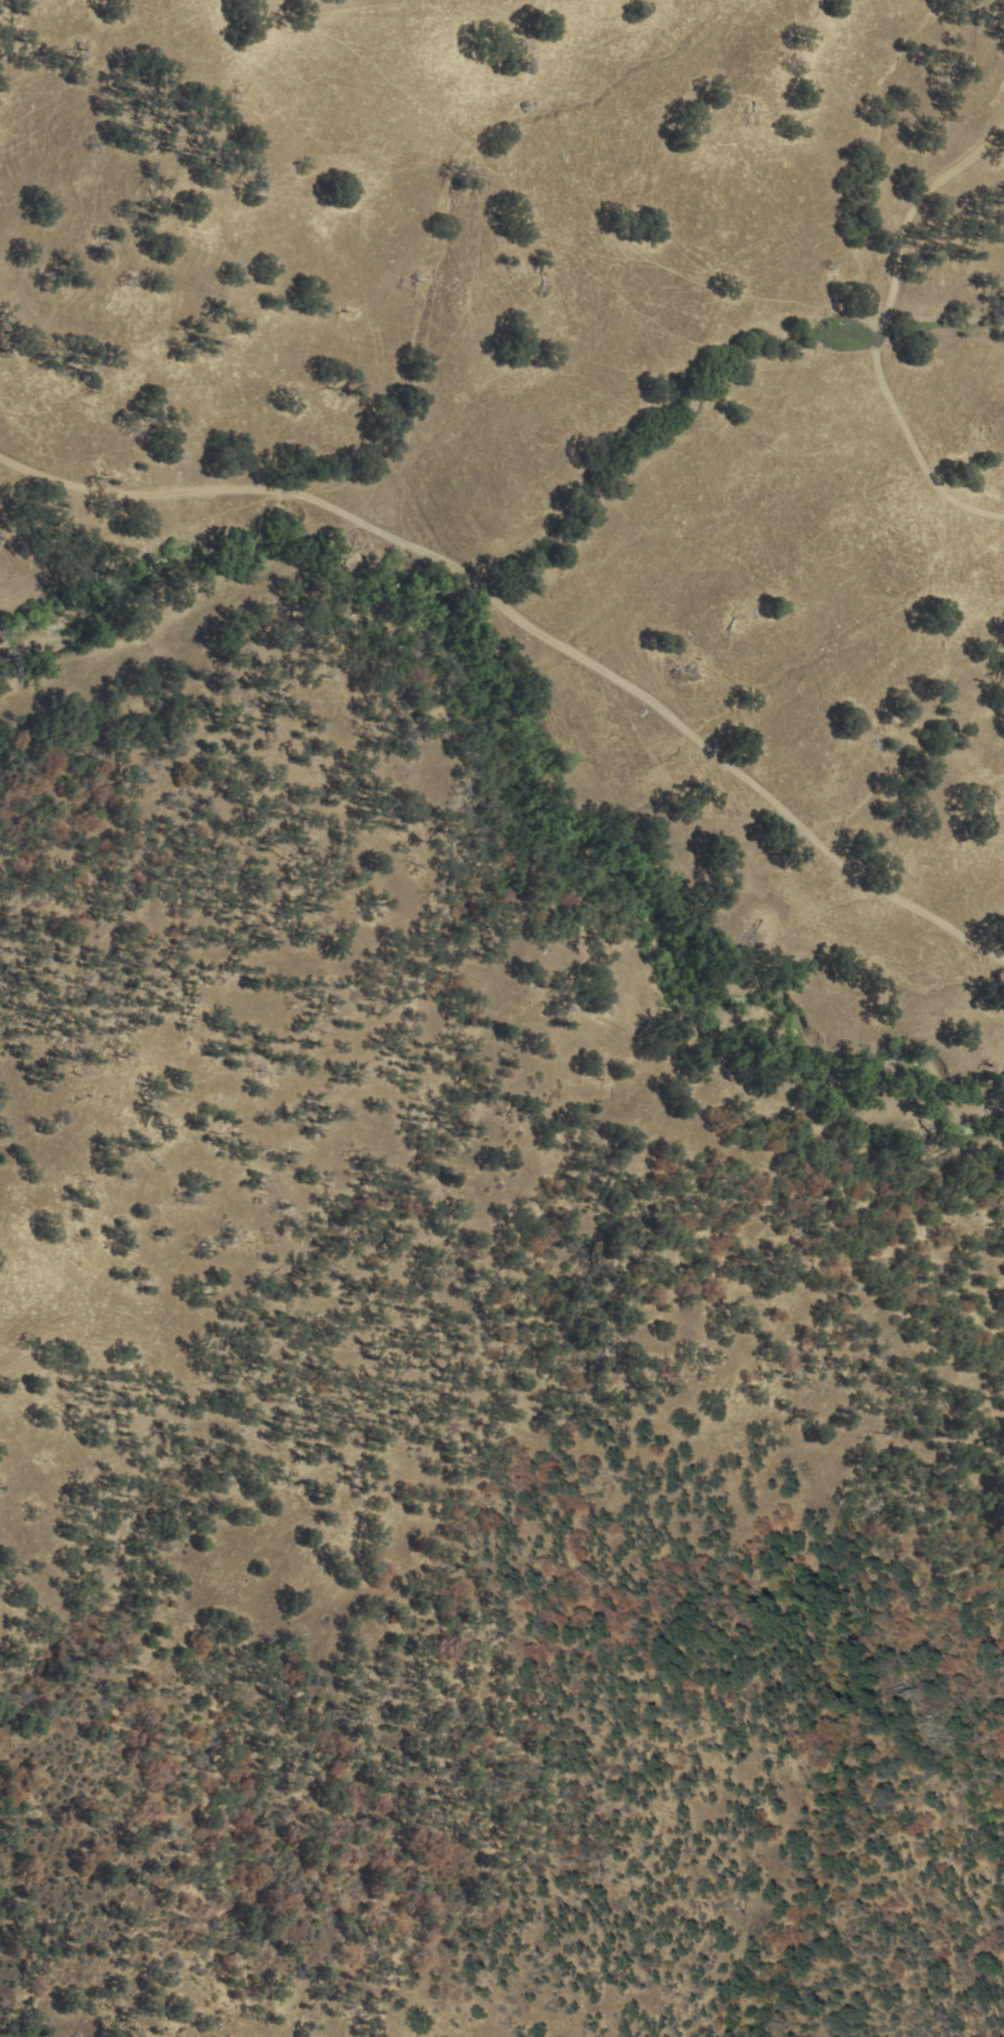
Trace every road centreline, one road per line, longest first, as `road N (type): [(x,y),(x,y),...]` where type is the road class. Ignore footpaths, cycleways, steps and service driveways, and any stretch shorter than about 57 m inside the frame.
road 1 (residential): [(1003,954),(918,910),(810,836),(639,694),(334,506),(263,491),(147,501),(0,459)]

